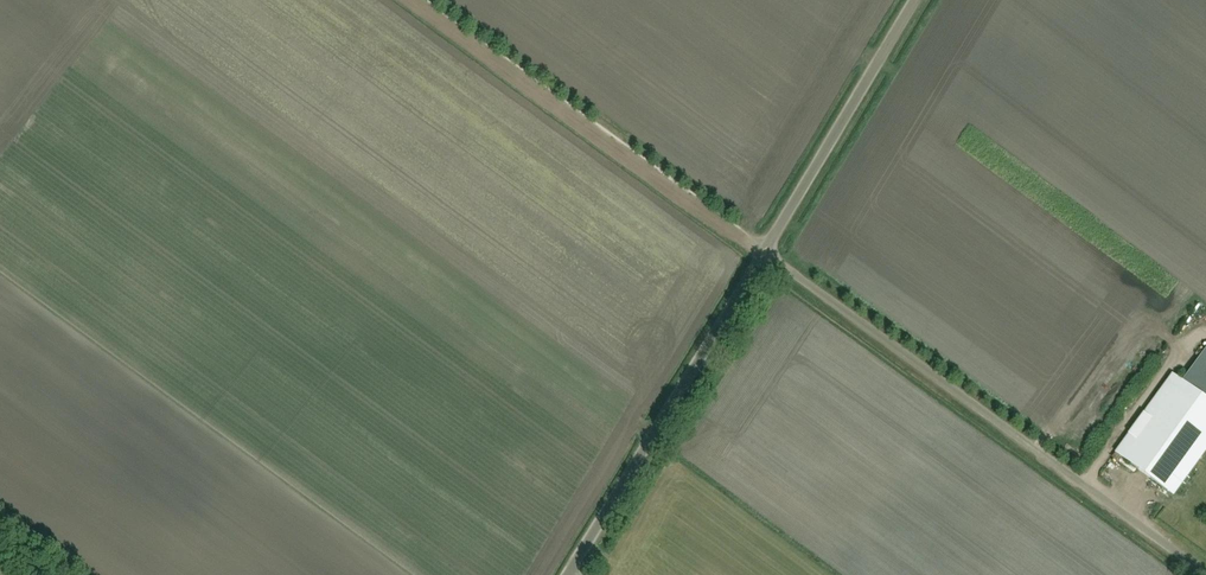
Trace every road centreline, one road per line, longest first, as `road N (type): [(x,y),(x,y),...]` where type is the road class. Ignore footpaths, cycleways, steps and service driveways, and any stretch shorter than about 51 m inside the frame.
road 1 (unclassified): [(1205,574),(762,255)]
road 2 (track): [(762,255),(407,0)]
road 3 (unclassified): [(568,566),(762,255)]
road 4 (unclassified): [(762,255),(915,0)]

